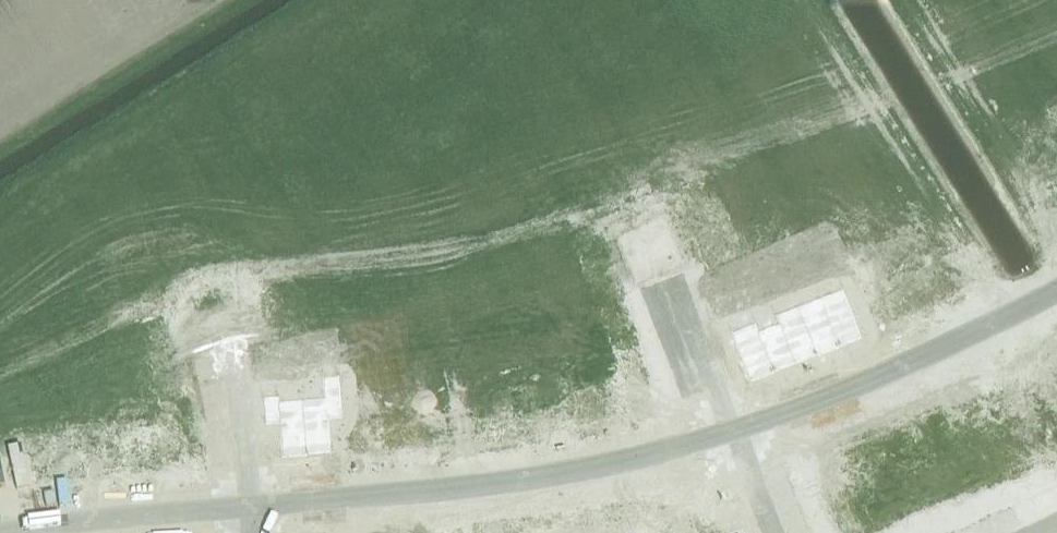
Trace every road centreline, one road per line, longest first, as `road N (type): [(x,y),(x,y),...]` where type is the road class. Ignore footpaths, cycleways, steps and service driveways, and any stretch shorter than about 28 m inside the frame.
road 1 (residential): [(254,503),(621,460),(734,431)]
road 2 (residential): [(734,431),(905,365),(1056,291)]
road 3 (residential): [(0,532),(254,503)]
road 4 (residential): [(734,431),(650,226)]
road 5 (residential): [(254,503),(221,323)]

